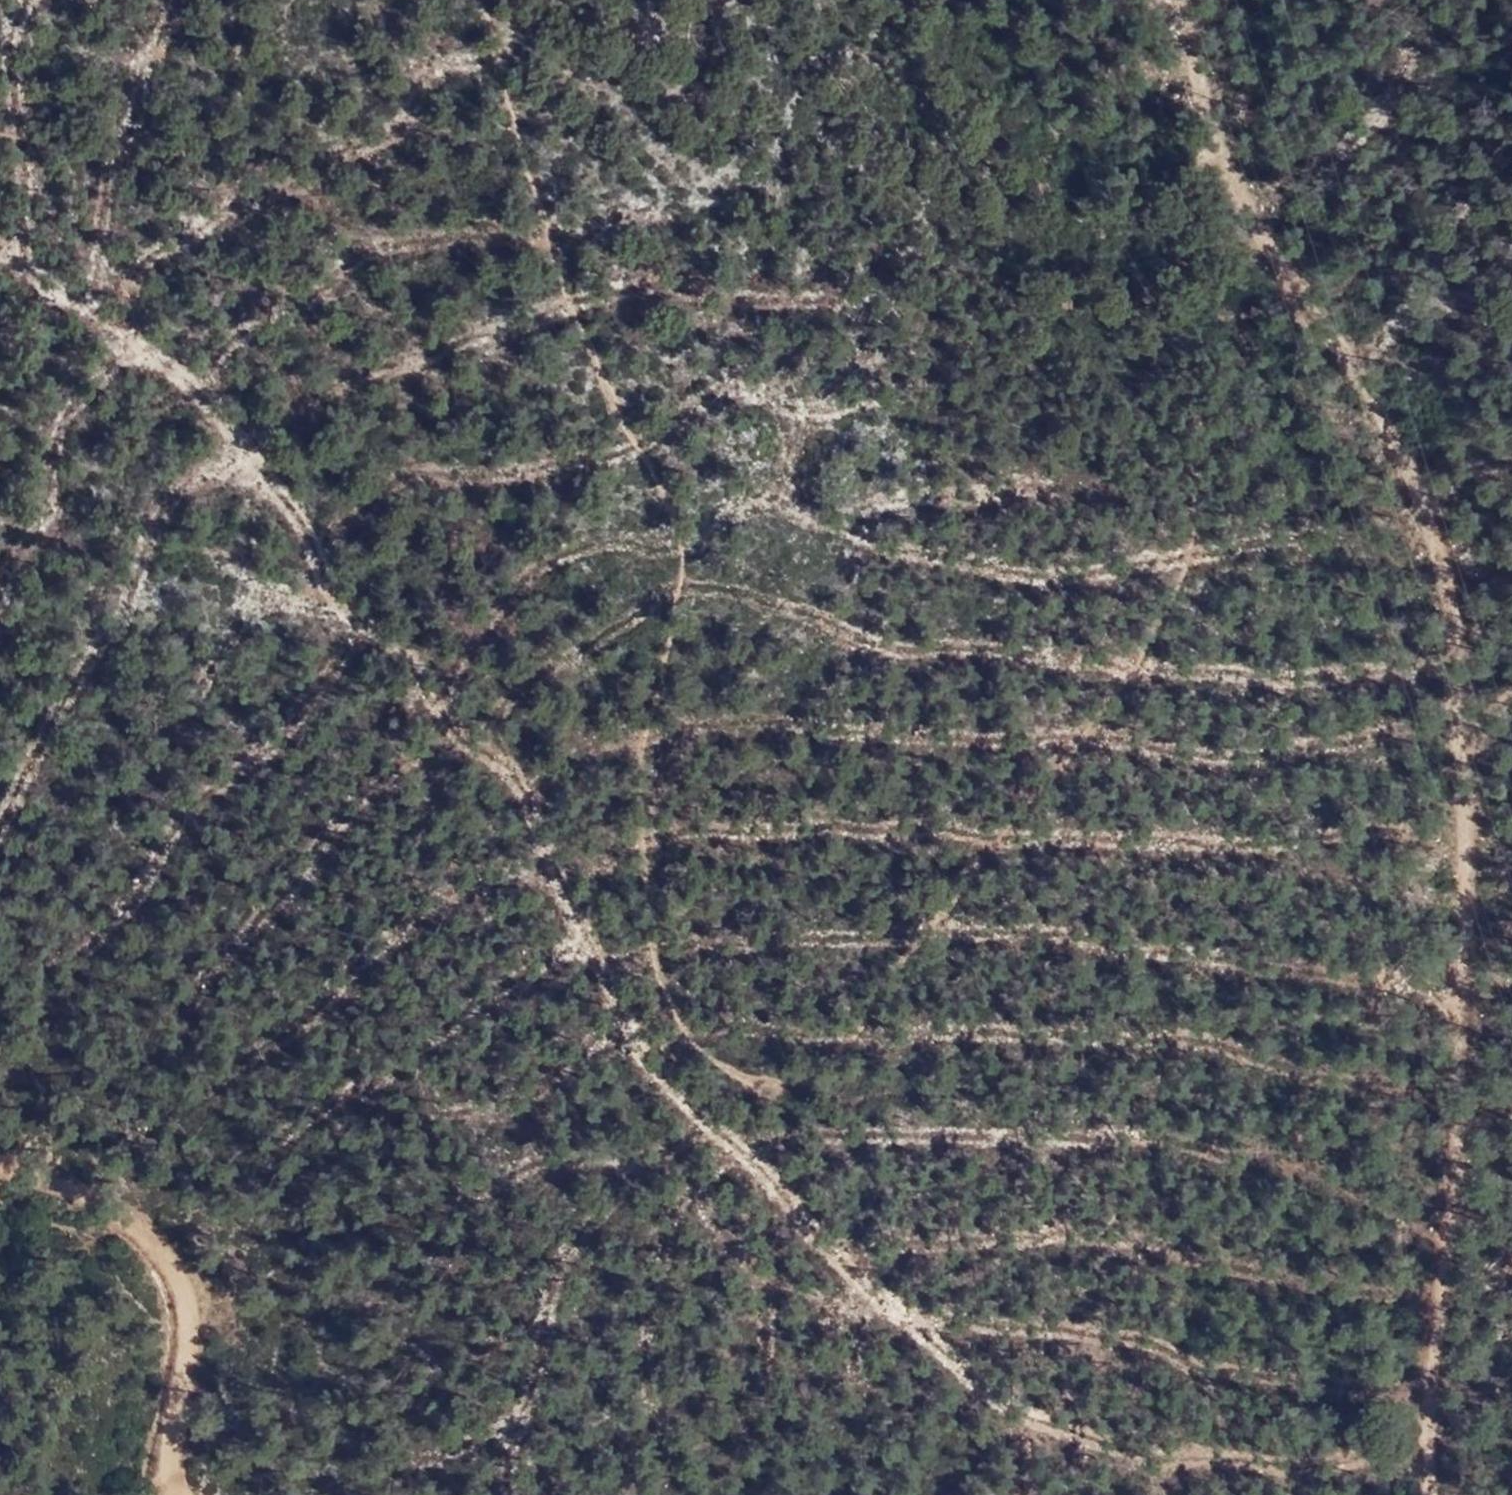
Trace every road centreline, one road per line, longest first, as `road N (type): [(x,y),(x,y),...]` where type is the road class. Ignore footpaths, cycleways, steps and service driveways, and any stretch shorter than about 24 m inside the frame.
road 1 (track): [(1177,0),(1224,151),(1442,583),(1485,759),(1486,981),(1437,1494)]
road 2 (track): [(178,1494),(171,1441),(191,1311),(160,1247),(111,1206),(0,1160)]

